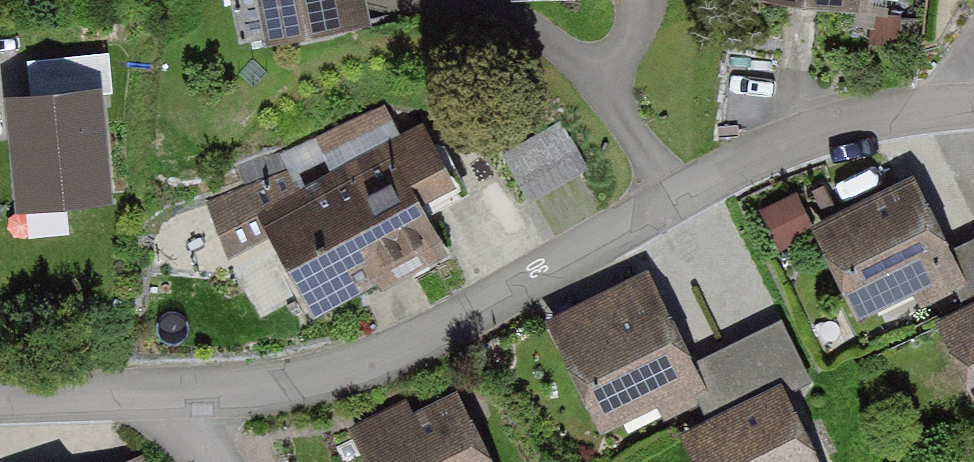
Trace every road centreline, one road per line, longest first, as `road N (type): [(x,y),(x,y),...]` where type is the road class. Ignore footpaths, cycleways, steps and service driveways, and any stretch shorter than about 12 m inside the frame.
road 1 (residential): [(187,394),(348,370),(815,134),(973,106)]
road 2 (residential): [(0,400),(187,394)]

